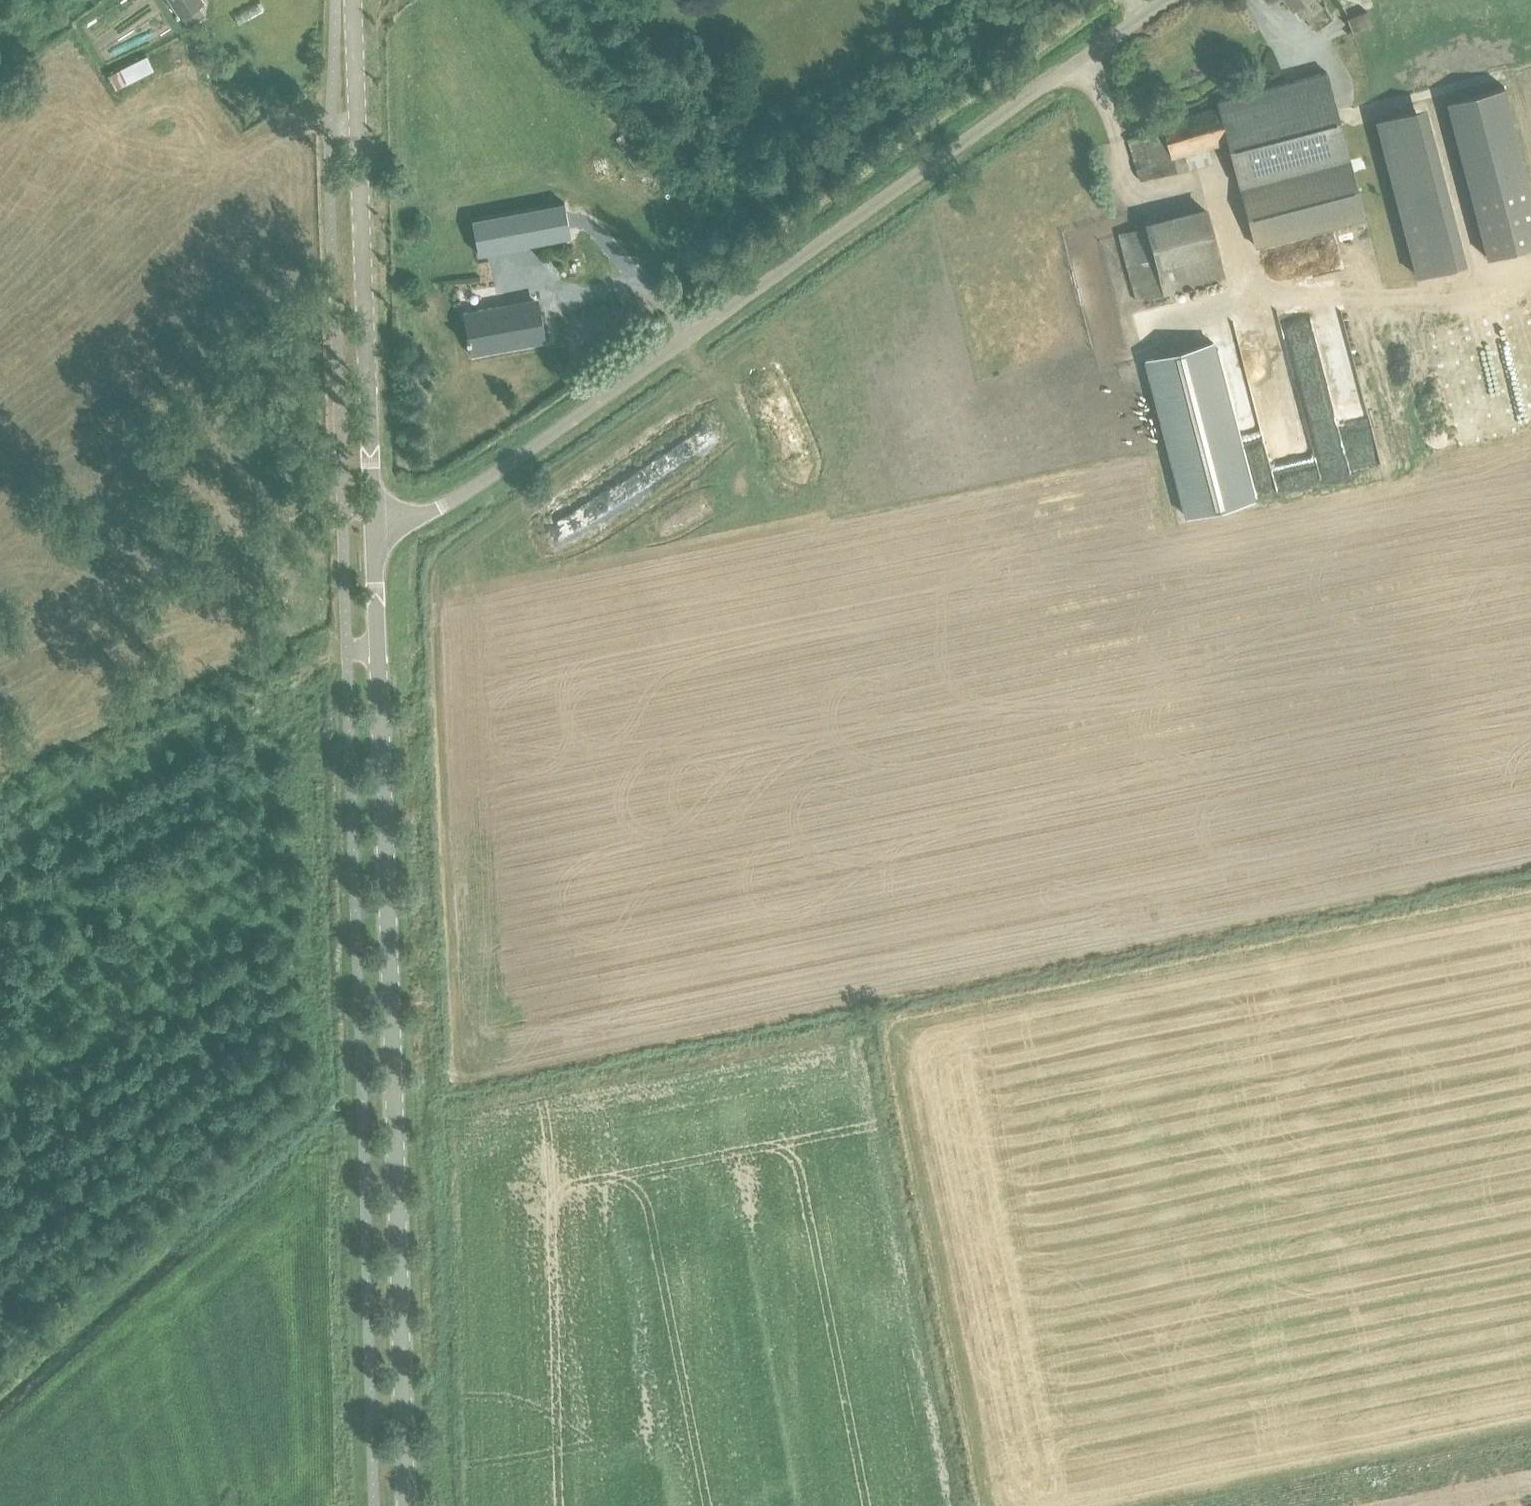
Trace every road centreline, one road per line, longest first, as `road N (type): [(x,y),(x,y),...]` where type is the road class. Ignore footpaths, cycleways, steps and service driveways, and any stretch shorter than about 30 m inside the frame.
road 1 (tertiary): [(406,1505),(375,514)]
road 2 (unclassified): [(375,514),(452,501),(1165,0)]
road 3 (tertiary): [(375,514),(355,0)]

